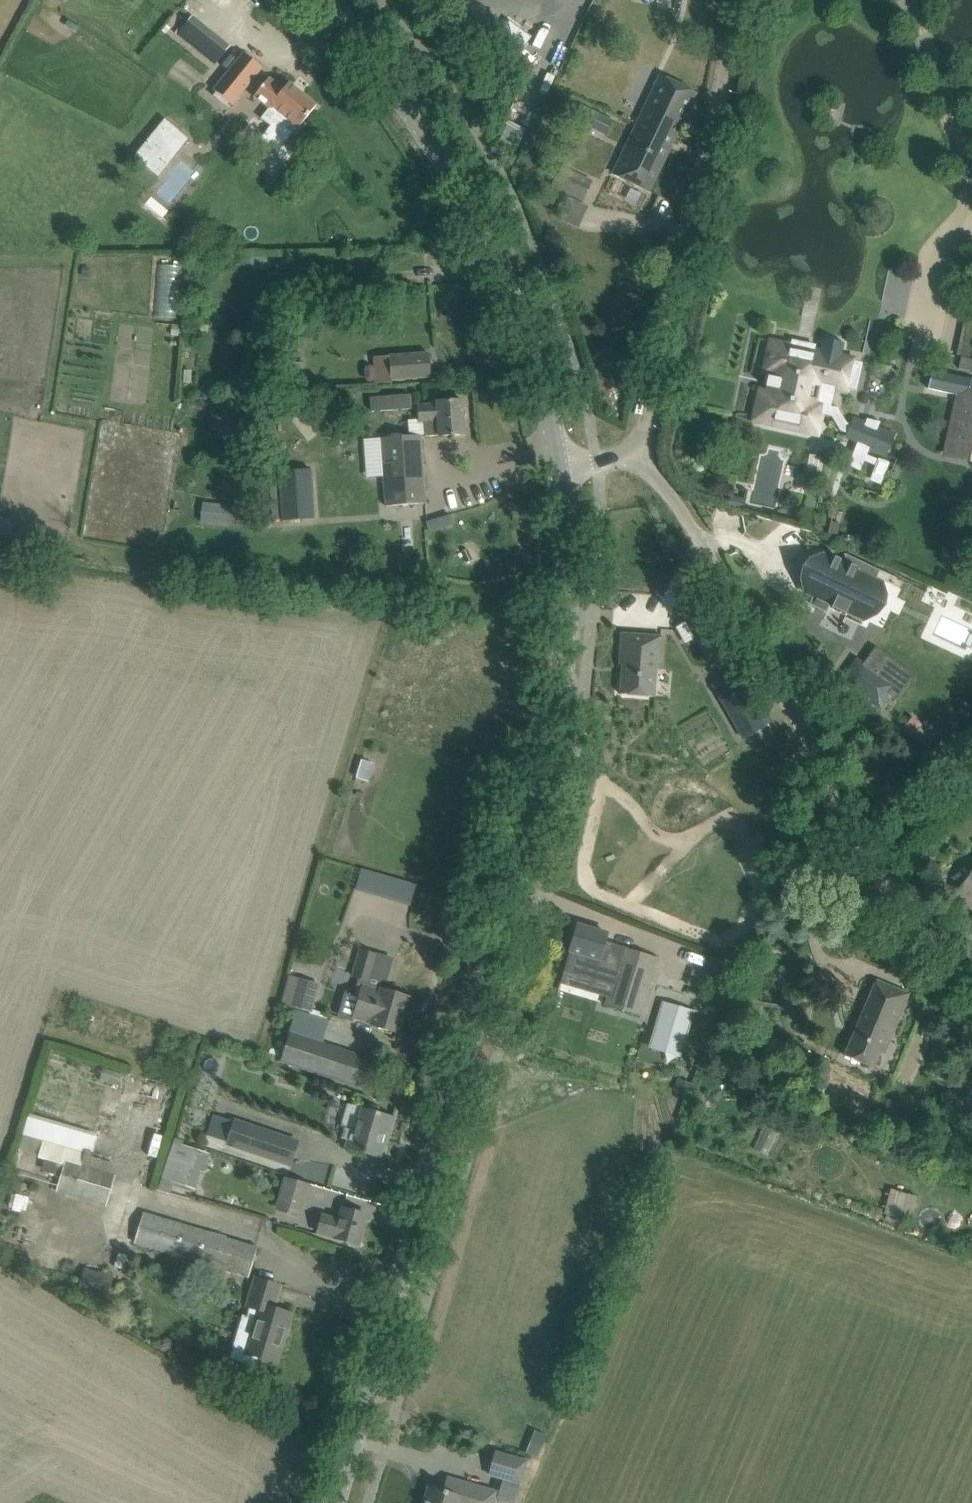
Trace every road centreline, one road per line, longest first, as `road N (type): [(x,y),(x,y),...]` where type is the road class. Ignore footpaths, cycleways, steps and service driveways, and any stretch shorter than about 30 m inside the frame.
road 1 (tertiary): [(334,1502),(559,701),(567,598),(561,465)]
road 2 (unclassified): [(971,963),(895,886),(681,504),(636,442)]
road 3 (tertiary): [(561,465),(544,367),(480,198),(416,109),(306,0)]
road 4 (unclassified): [(636,442),(650,425),(680,304),(740,0)]

